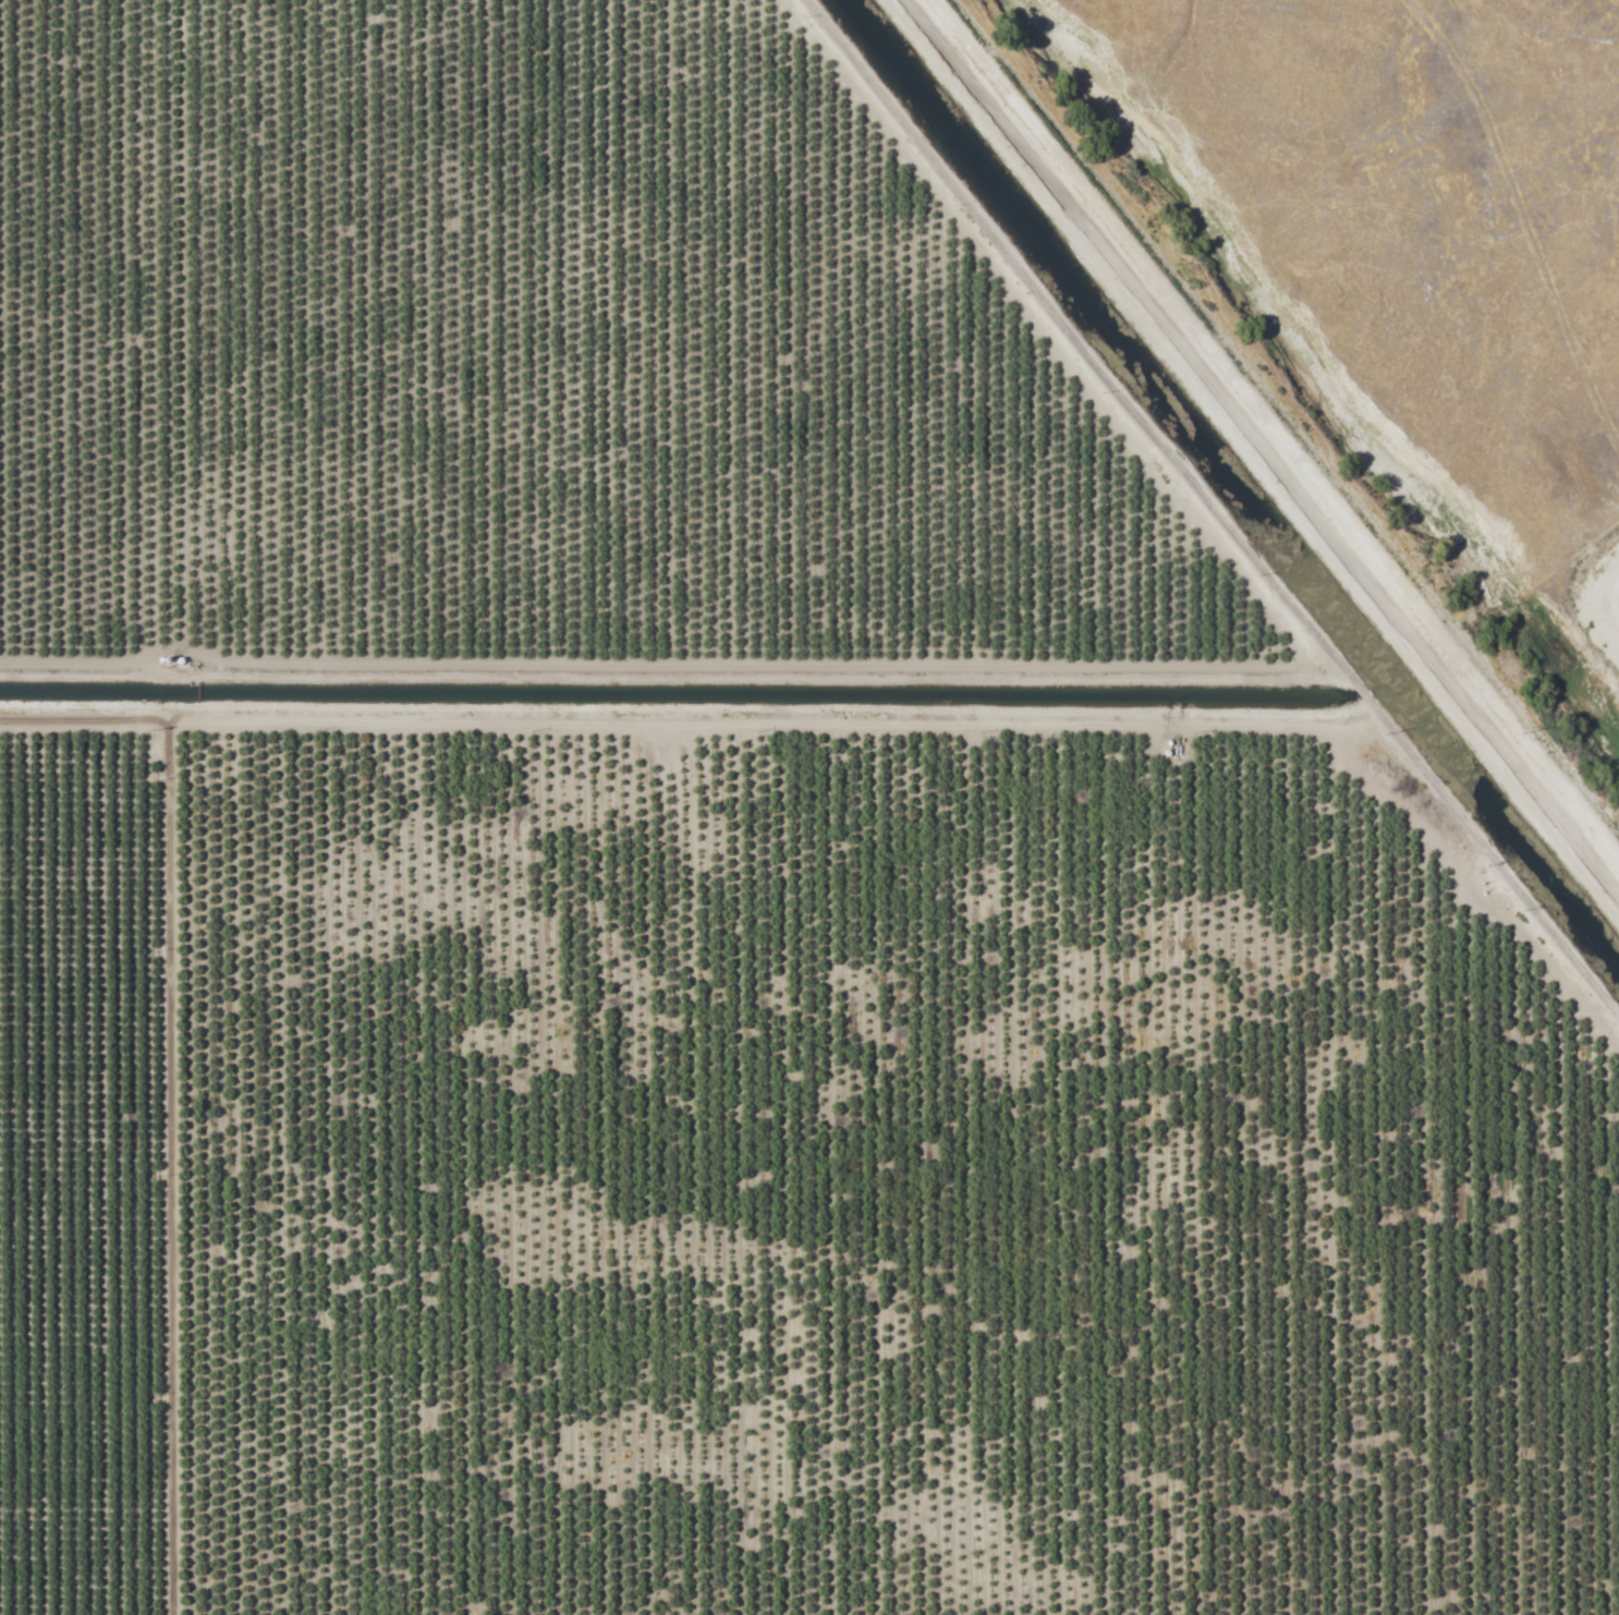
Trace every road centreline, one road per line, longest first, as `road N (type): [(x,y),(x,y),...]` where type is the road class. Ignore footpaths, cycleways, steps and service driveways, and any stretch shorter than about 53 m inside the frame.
road 1 (track): [(1618,888),(906,0)]
road 2 (residential): [(183,1614),(191,751)]

